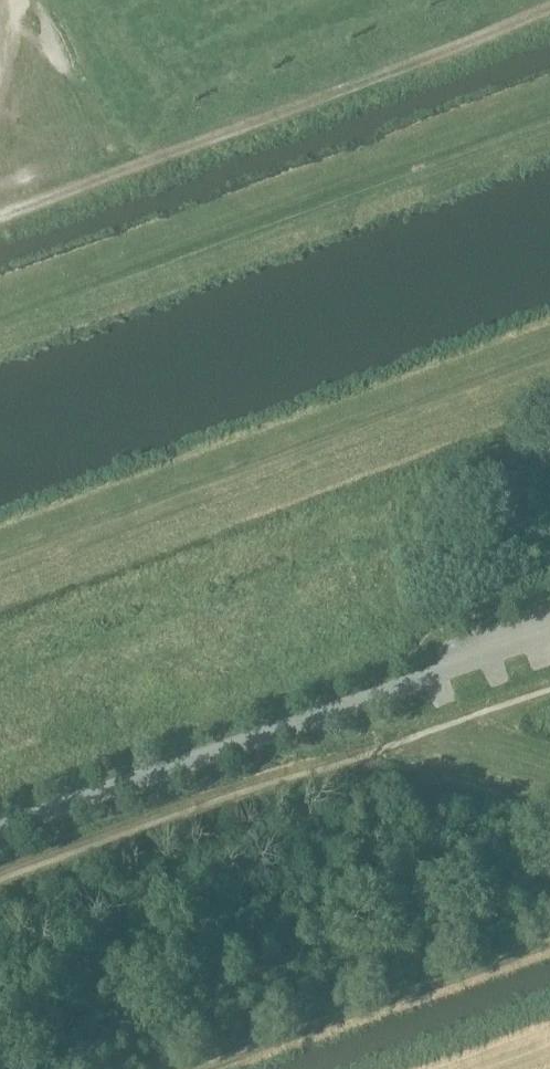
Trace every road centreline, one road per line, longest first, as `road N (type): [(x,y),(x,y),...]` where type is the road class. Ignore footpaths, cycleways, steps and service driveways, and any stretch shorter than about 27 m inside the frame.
road 1 (track): [(549,8),(0,216)]
road 2 (unclassified): [(0,830),(549,634)]

